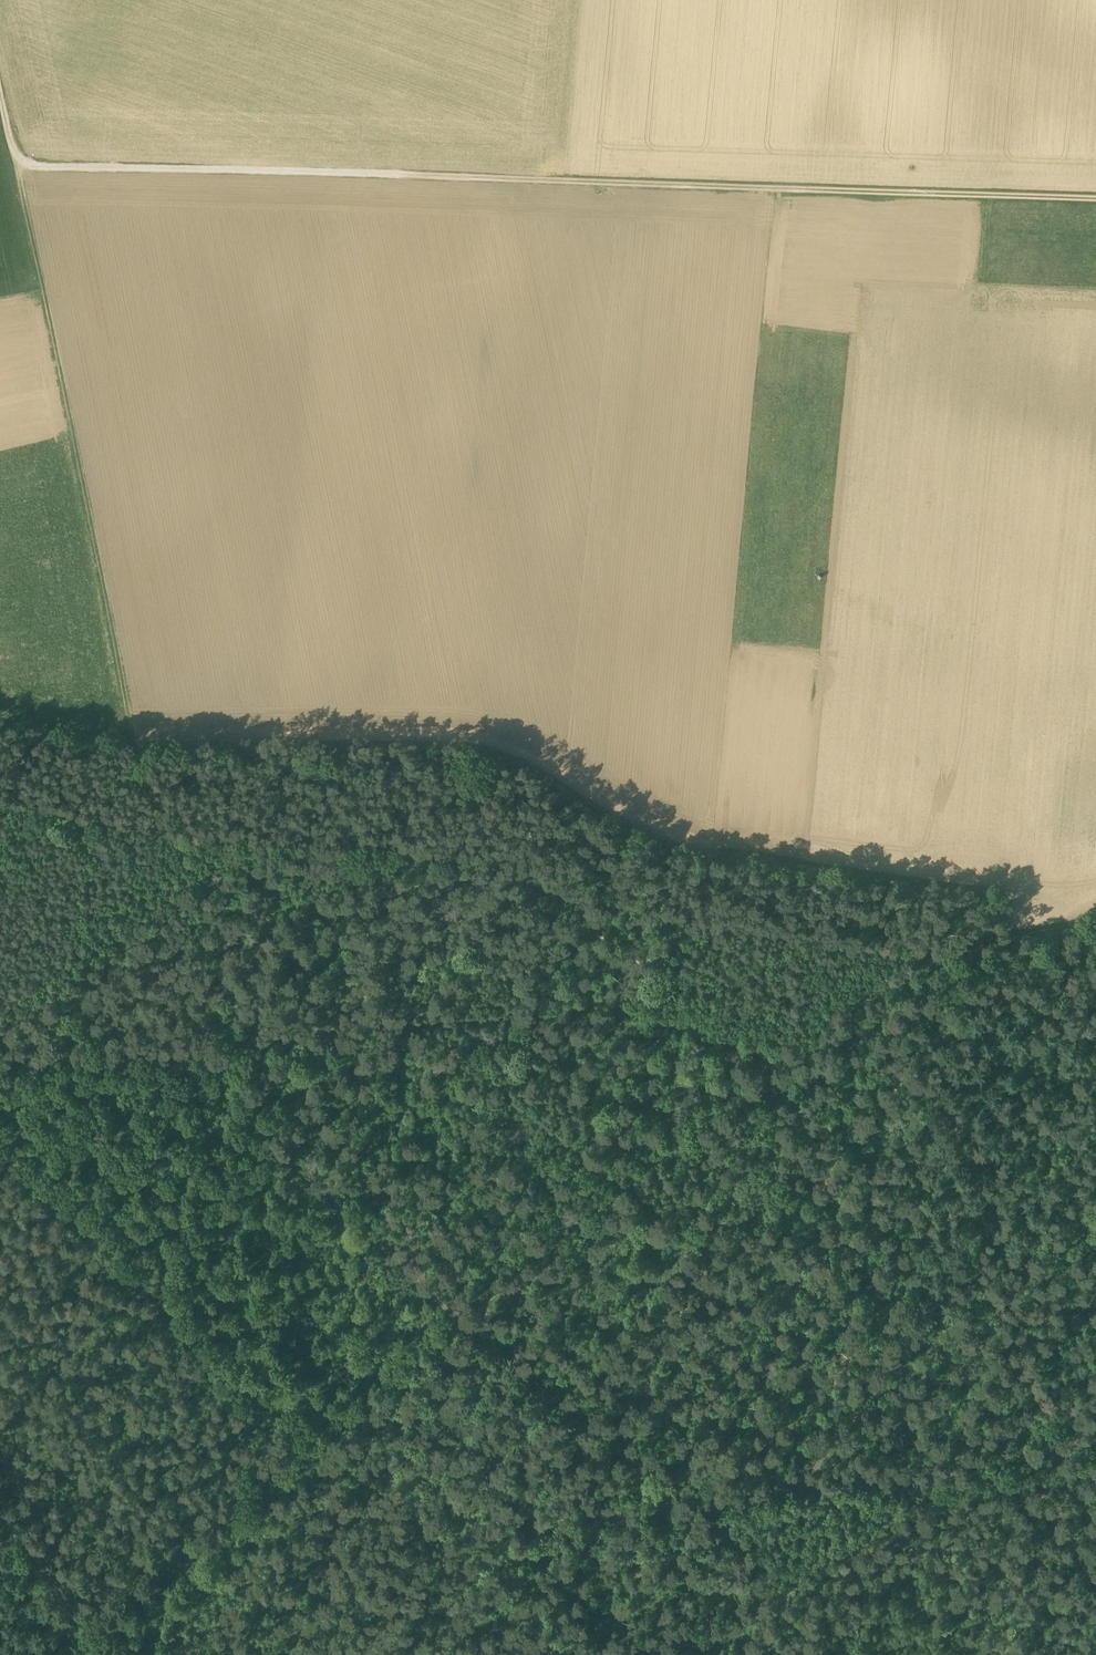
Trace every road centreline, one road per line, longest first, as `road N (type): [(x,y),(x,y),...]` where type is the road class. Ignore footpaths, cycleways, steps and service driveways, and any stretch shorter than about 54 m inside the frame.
road 1 (track): [(1095,195),(29,168),(11,157),(0,107)]
road 2 (track): [(577,1654),(427,1527),(310,1443),(0,1156)]

